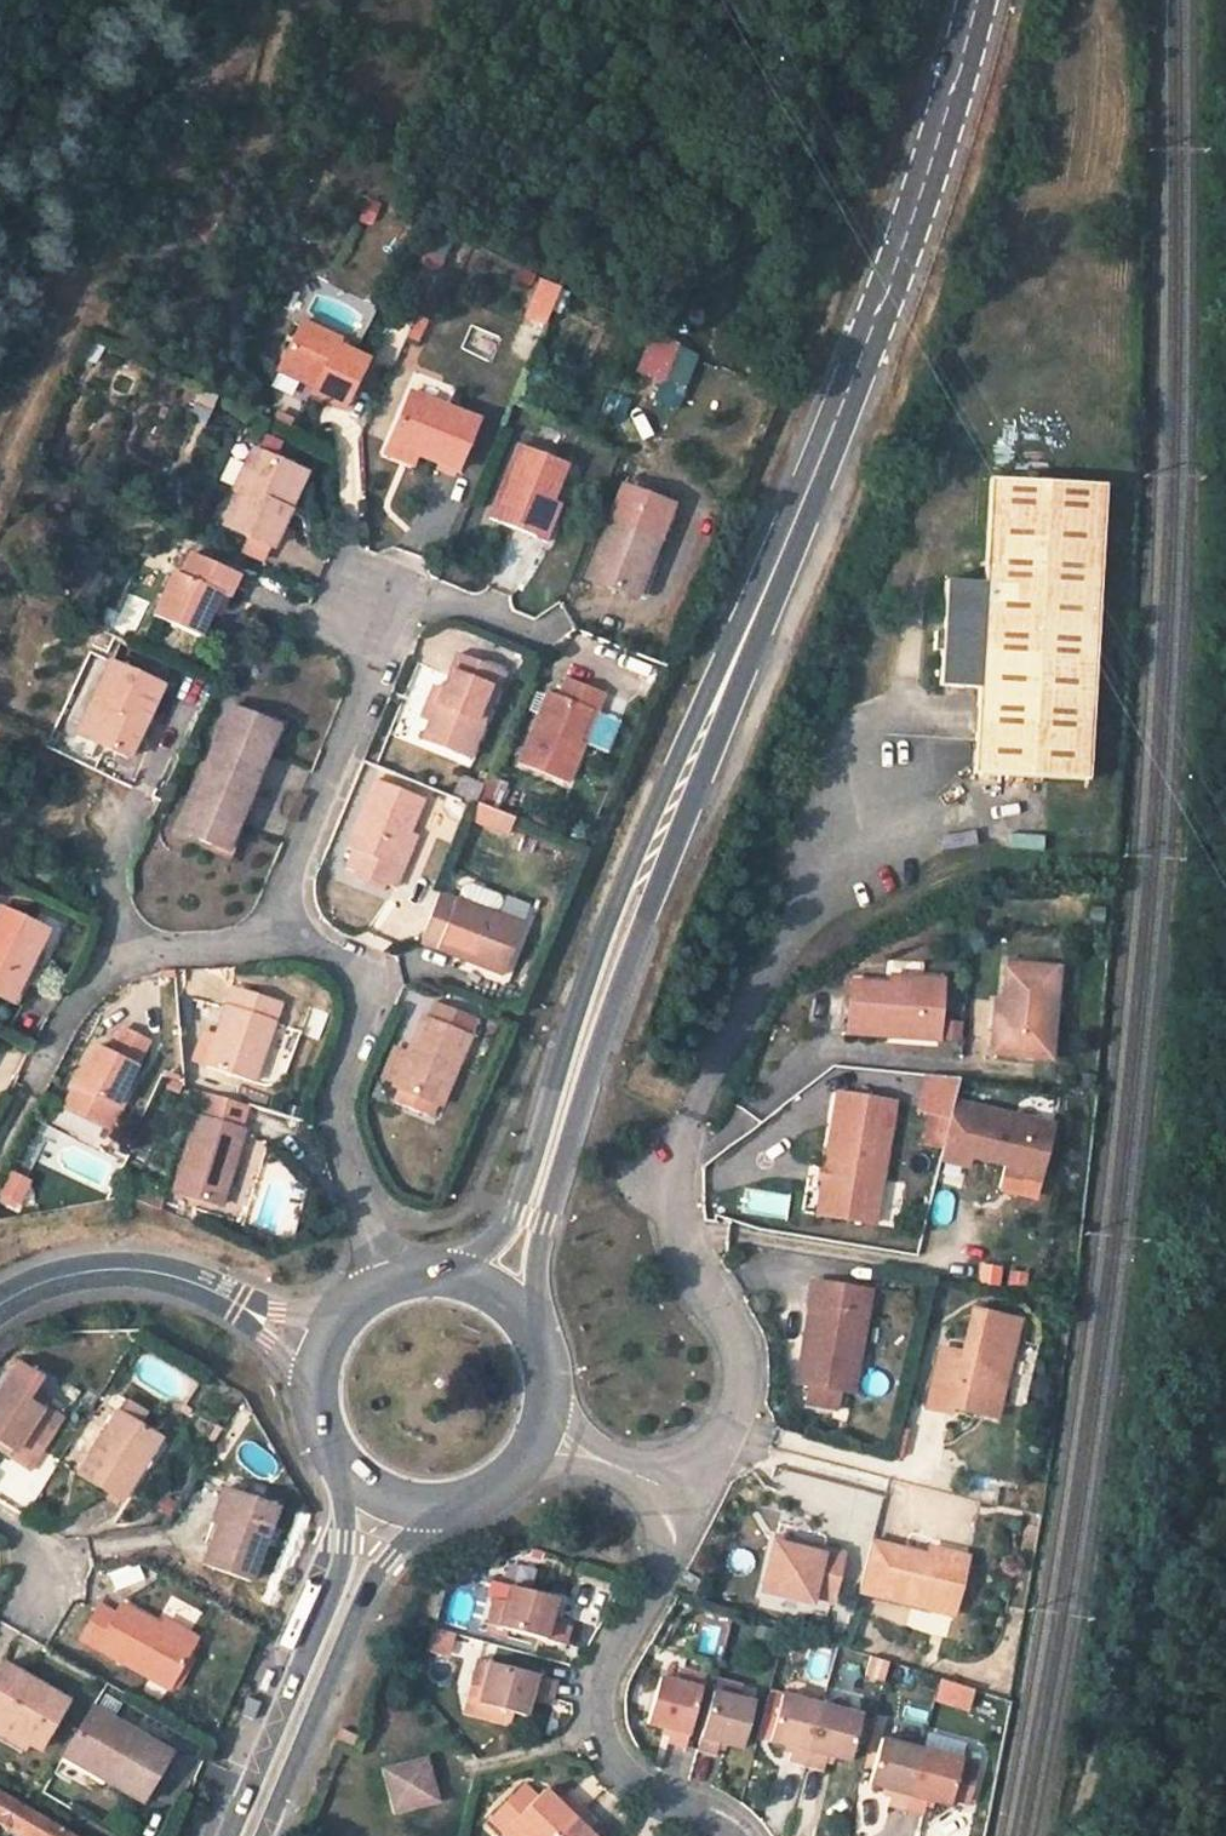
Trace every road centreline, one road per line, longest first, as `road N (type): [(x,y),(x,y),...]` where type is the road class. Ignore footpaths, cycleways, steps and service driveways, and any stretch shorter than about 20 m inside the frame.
road 1 (secondary): [(541,1361),(533,1283),(560,1165),(745,633)]
road 2 (secondary): [(745,633),(610,932),(517,1214),(456,1279)]
road 3 (secondary): [(983,0),(832,446),(745,633)]
road 4 (track): [(1225,1351),(1212,1452),(1092,1771),(1077,1835)]
road 5 (residential): [(693,1500),(603,1677),(597,1734),(617,1767),(649,1790),(723,1820),(739,1835)]
road 6 (residential): [(331,588),(390,609),(285,887),(307,942)]
road 7 (residential): [(680,1137),(674,1210),(742,1352),(736,1402),(693,1500)]
road 8 (residential): [(307,942),(360,978),(364,1002),(329,1087),(330,1131),(365,1224)]
road 9 (residential): [(0,1307),(49,1275),(97,1266),(178,1275),(244,1308)]
road 10 (secondary): [(337,1451),(344,1543),(308,1690)]
road 11 (secondary): [(308,1690),(387,1554),(448,1501)]
road 12 (residential): [(139,961),(94,981),(60,1023),(32,1092)]
road 13 (residential): [(307,942),(139,961)]
road 14 (residential): [(139,809),(110,873),(112,910),(139,961)]
road 15 (secondary): [(248,1835),(308,1690)]
road 16 (secondary): [(337,1451),(386,1492),(448,1501)]
road 17 (secondary): [(541,1361),(510,1308),(456,1279)]

